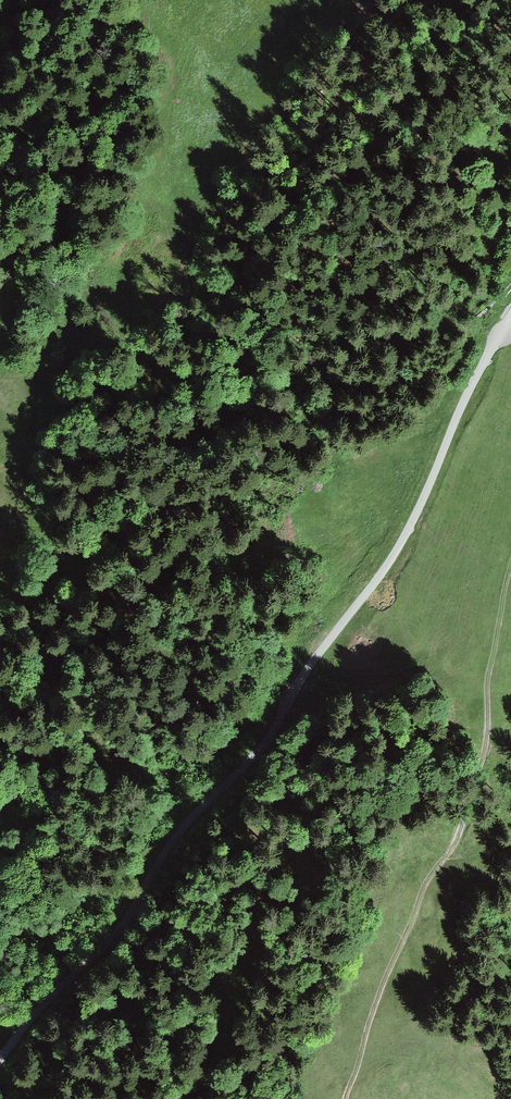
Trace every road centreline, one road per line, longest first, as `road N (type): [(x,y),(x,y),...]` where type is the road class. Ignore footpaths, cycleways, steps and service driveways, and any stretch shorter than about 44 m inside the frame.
road 1 (unclassified): [(0,1060),(123,924),(187,823),(265,744),(309,667),(386,567),(510,308)]
road 2 (track): [(345,1098),(402,934),(458,837),(491,743),(484,677),(510,550)]
road 3 (track): [(0,286),(67,209),(94,135),(106,64),(134,0)]

